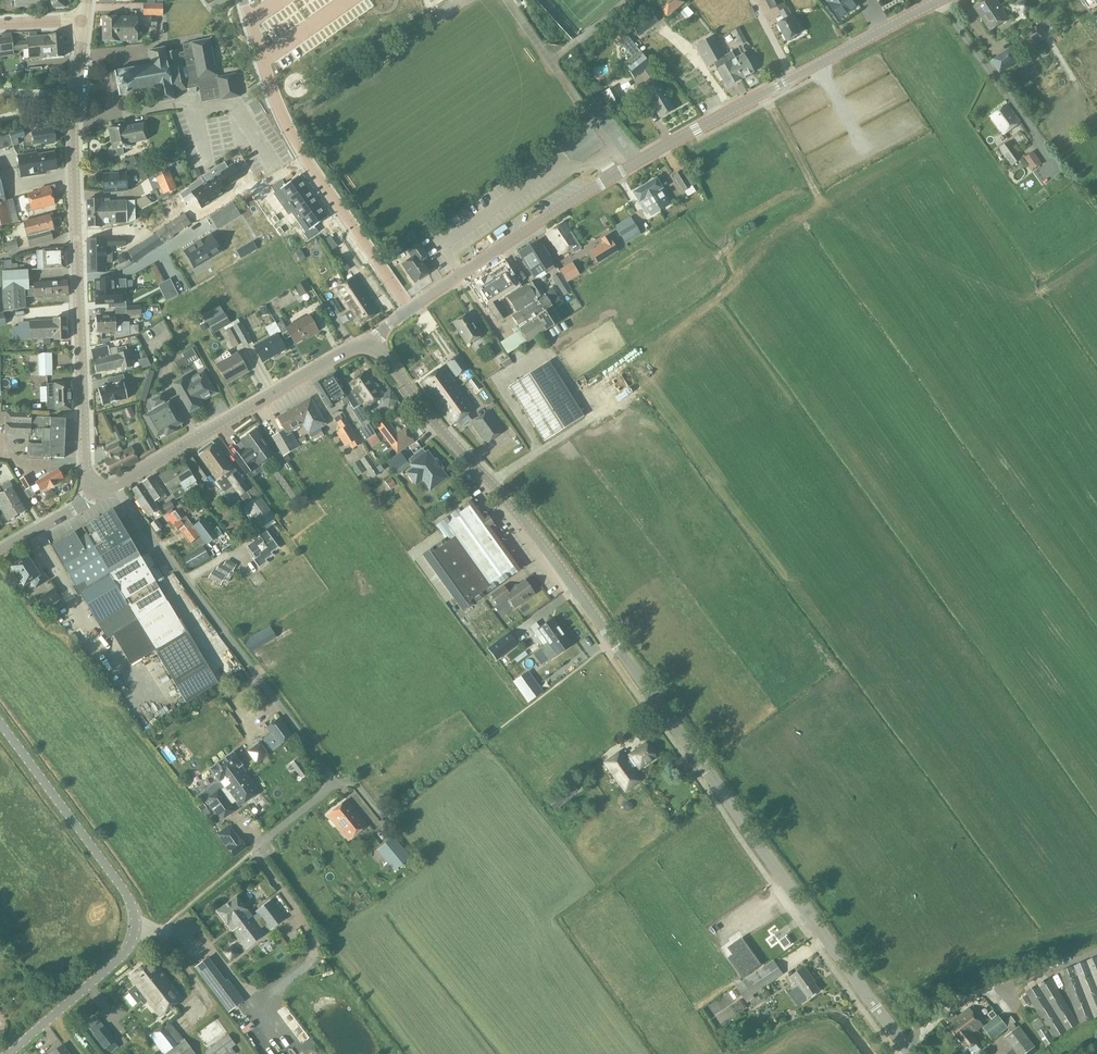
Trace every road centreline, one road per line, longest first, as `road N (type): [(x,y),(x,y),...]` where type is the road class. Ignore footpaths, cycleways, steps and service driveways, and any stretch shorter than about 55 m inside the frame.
road 1 (tertiary): [(911,1053),(534,533),(369,344)]
road 2 (tertiary): [(369,344),(612,178),(939,0)]
road 3 (tertiary): [(95,487),(86,472),(74,135),(83,21)]
road 4 (residential): [(335,783),(113,485)]
road 5 (tertiary): [(113,485),(350,347),(369,344)]
road 6 (unclassified): [(136,925),(121,886),(0,723)]
road 7 (unclassified): [(9,1053),(124,955),(136,925)]
road 8 (track): [(761,94),(820,207)]

